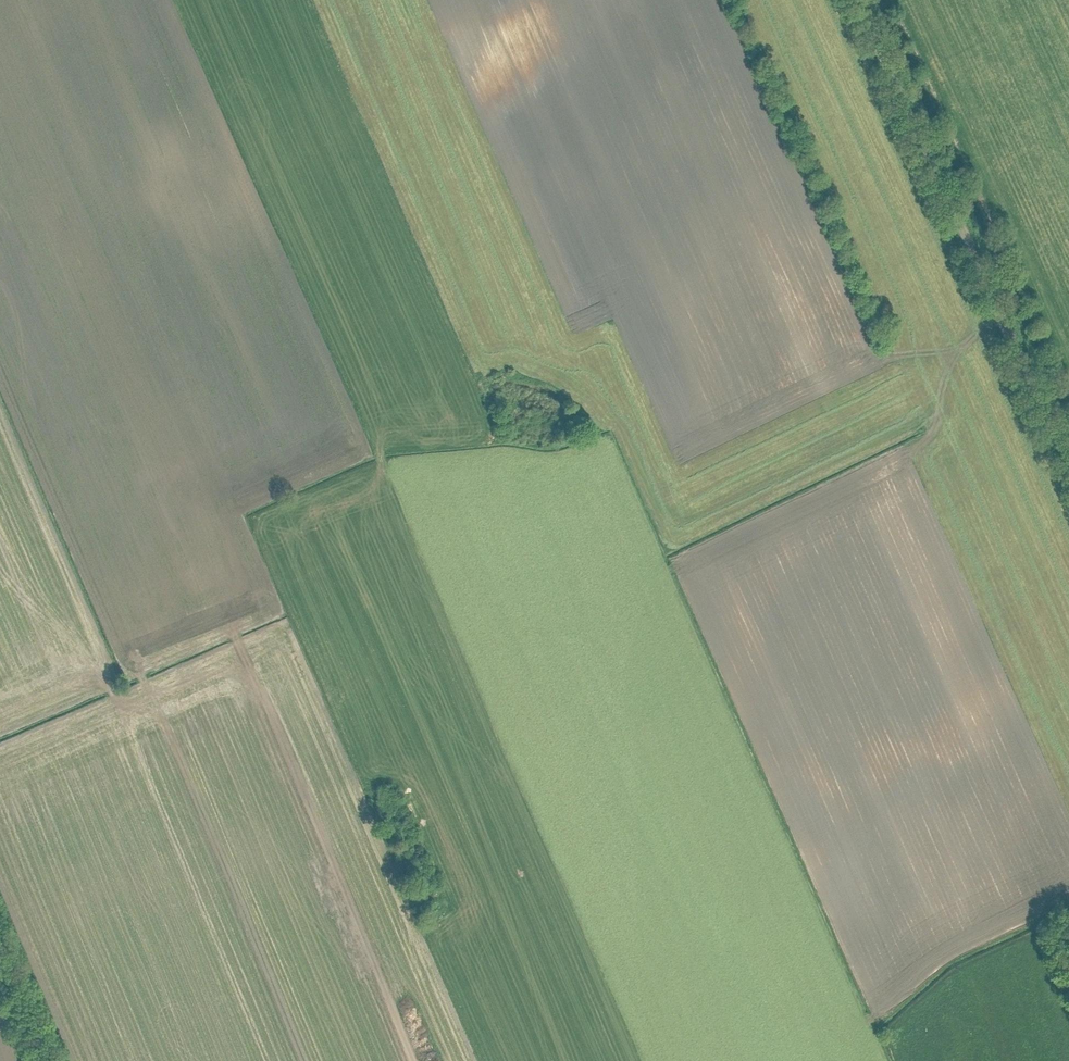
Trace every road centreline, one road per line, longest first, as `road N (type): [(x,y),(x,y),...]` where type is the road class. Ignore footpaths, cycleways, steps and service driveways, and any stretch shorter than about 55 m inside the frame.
road 1 (unclassified): [(1068,466),(858,0)]

